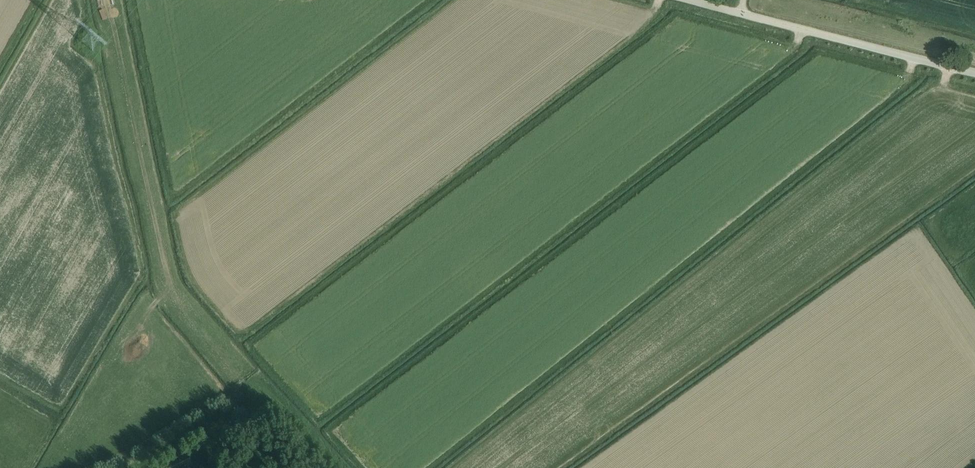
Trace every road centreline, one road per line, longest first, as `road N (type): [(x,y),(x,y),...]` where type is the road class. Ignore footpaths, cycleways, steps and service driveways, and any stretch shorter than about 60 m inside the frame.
road 1 (track): [(107,0),(177,302),(263,398),(128,467)]
road 2 (unclassified): [(691,0),(974,72)]

